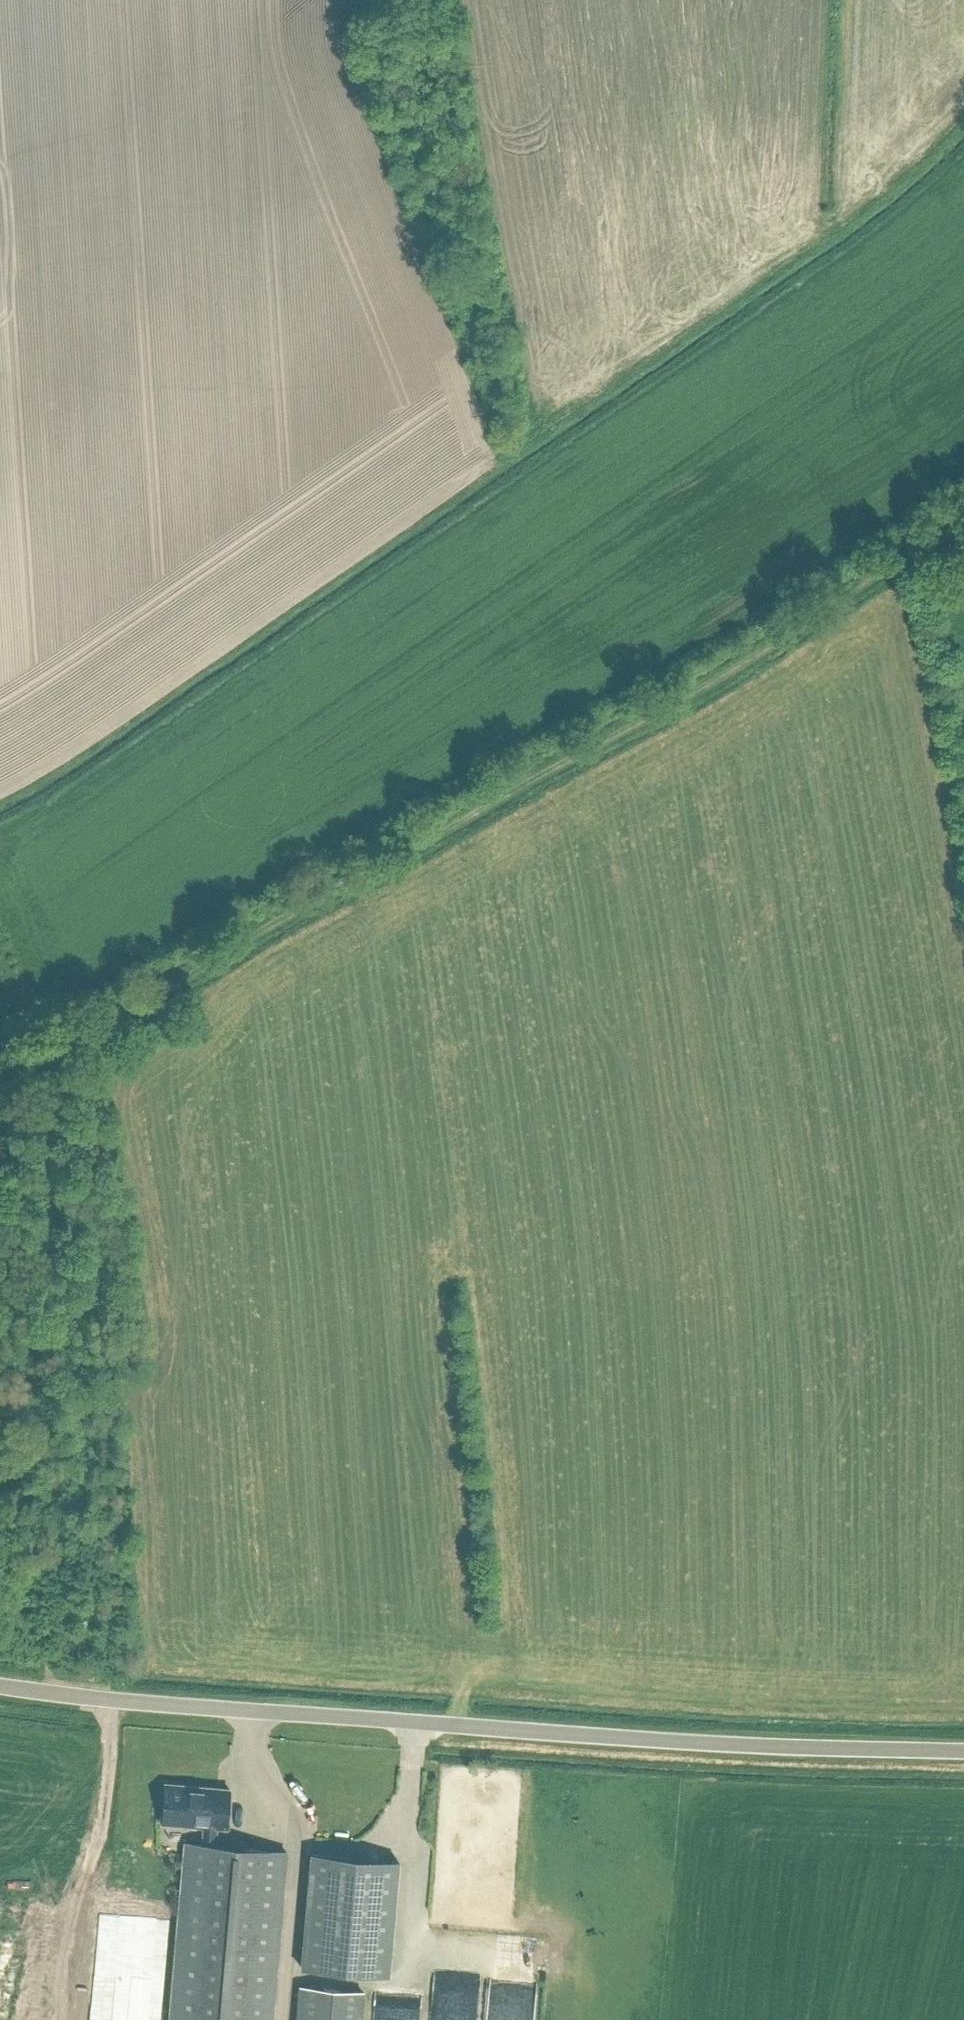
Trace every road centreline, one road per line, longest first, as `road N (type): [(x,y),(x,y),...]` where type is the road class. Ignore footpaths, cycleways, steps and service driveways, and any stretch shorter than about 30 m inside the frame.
road 1 (track): [(0,1093),(273,922),(735,669),(963,518)]
road 2 (unclassified): [(963,1749),(641,1737),(0,1685)]

